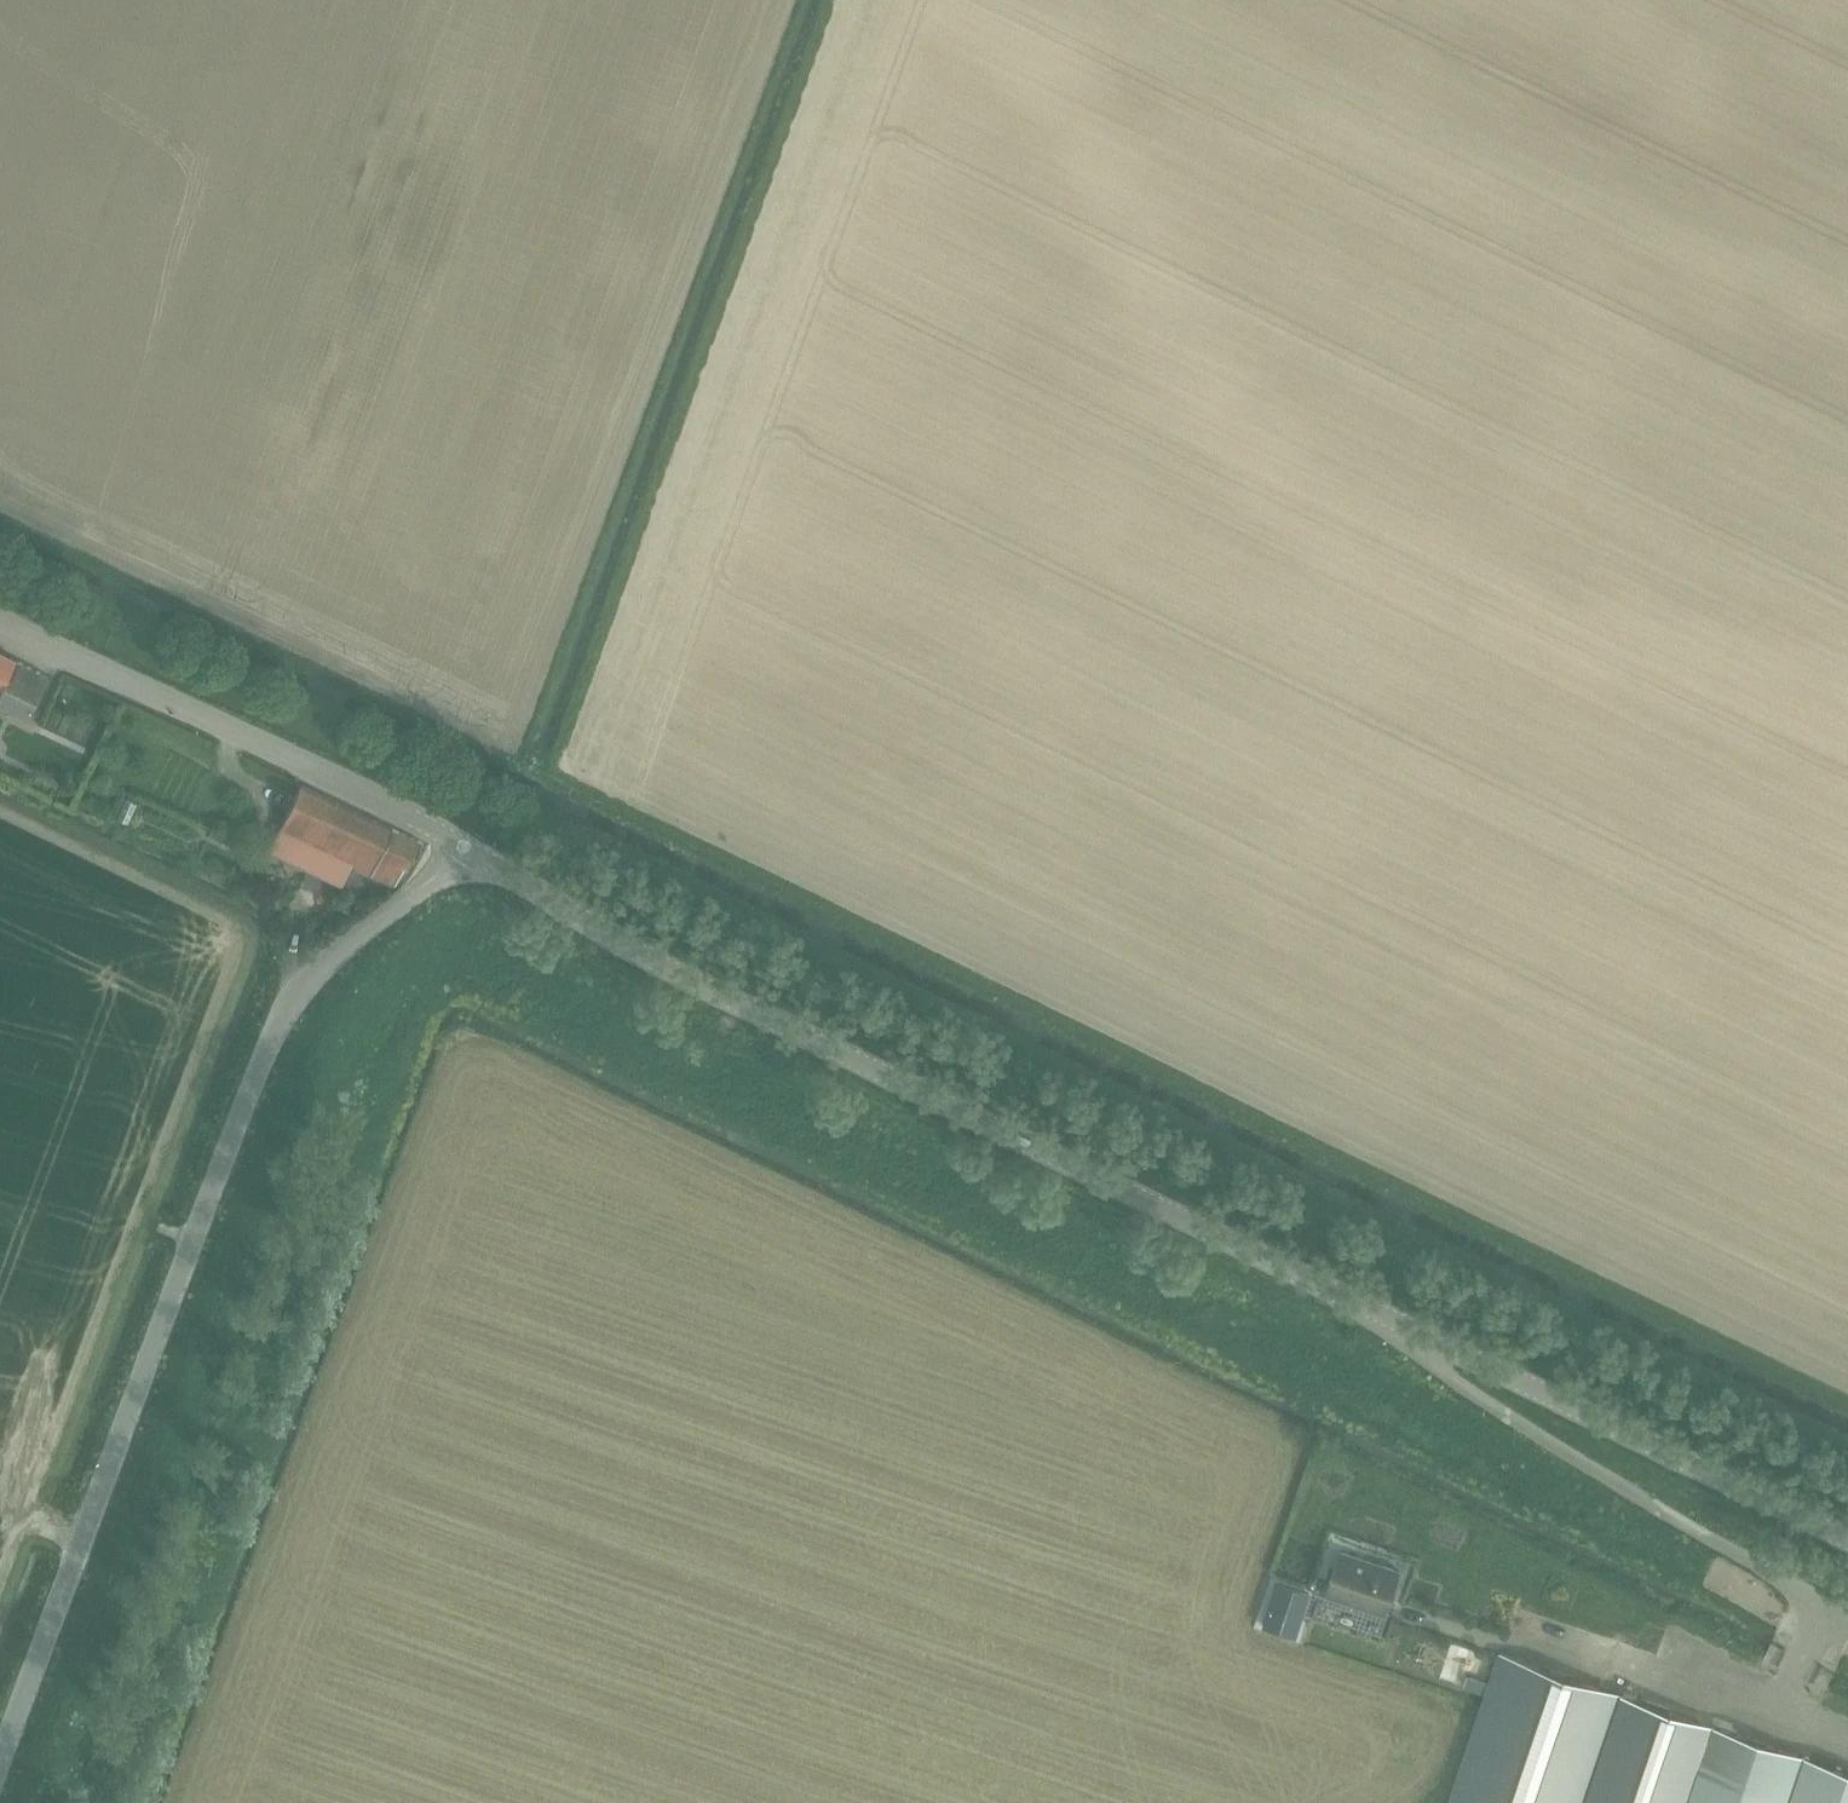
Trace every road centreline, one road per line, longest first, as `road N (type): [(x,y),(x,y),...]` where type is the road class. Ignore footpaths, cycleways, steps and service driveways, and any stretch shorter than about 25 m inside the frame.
road 1 (unclassified): [(0,1767),(270,1038),(305,985),(469,849)]
road 2 (tertiary): [(1403,1325),(646,958),(469,849)]
road 3 (residential): [(1847,1611),(1563,1451),(1452,1377),(1403,1325)]
road 4 (tertiary): [(469,849),(414,814),(0,622)]
road 5 (tertiary): [(1847,1542),(1403,1325)]

